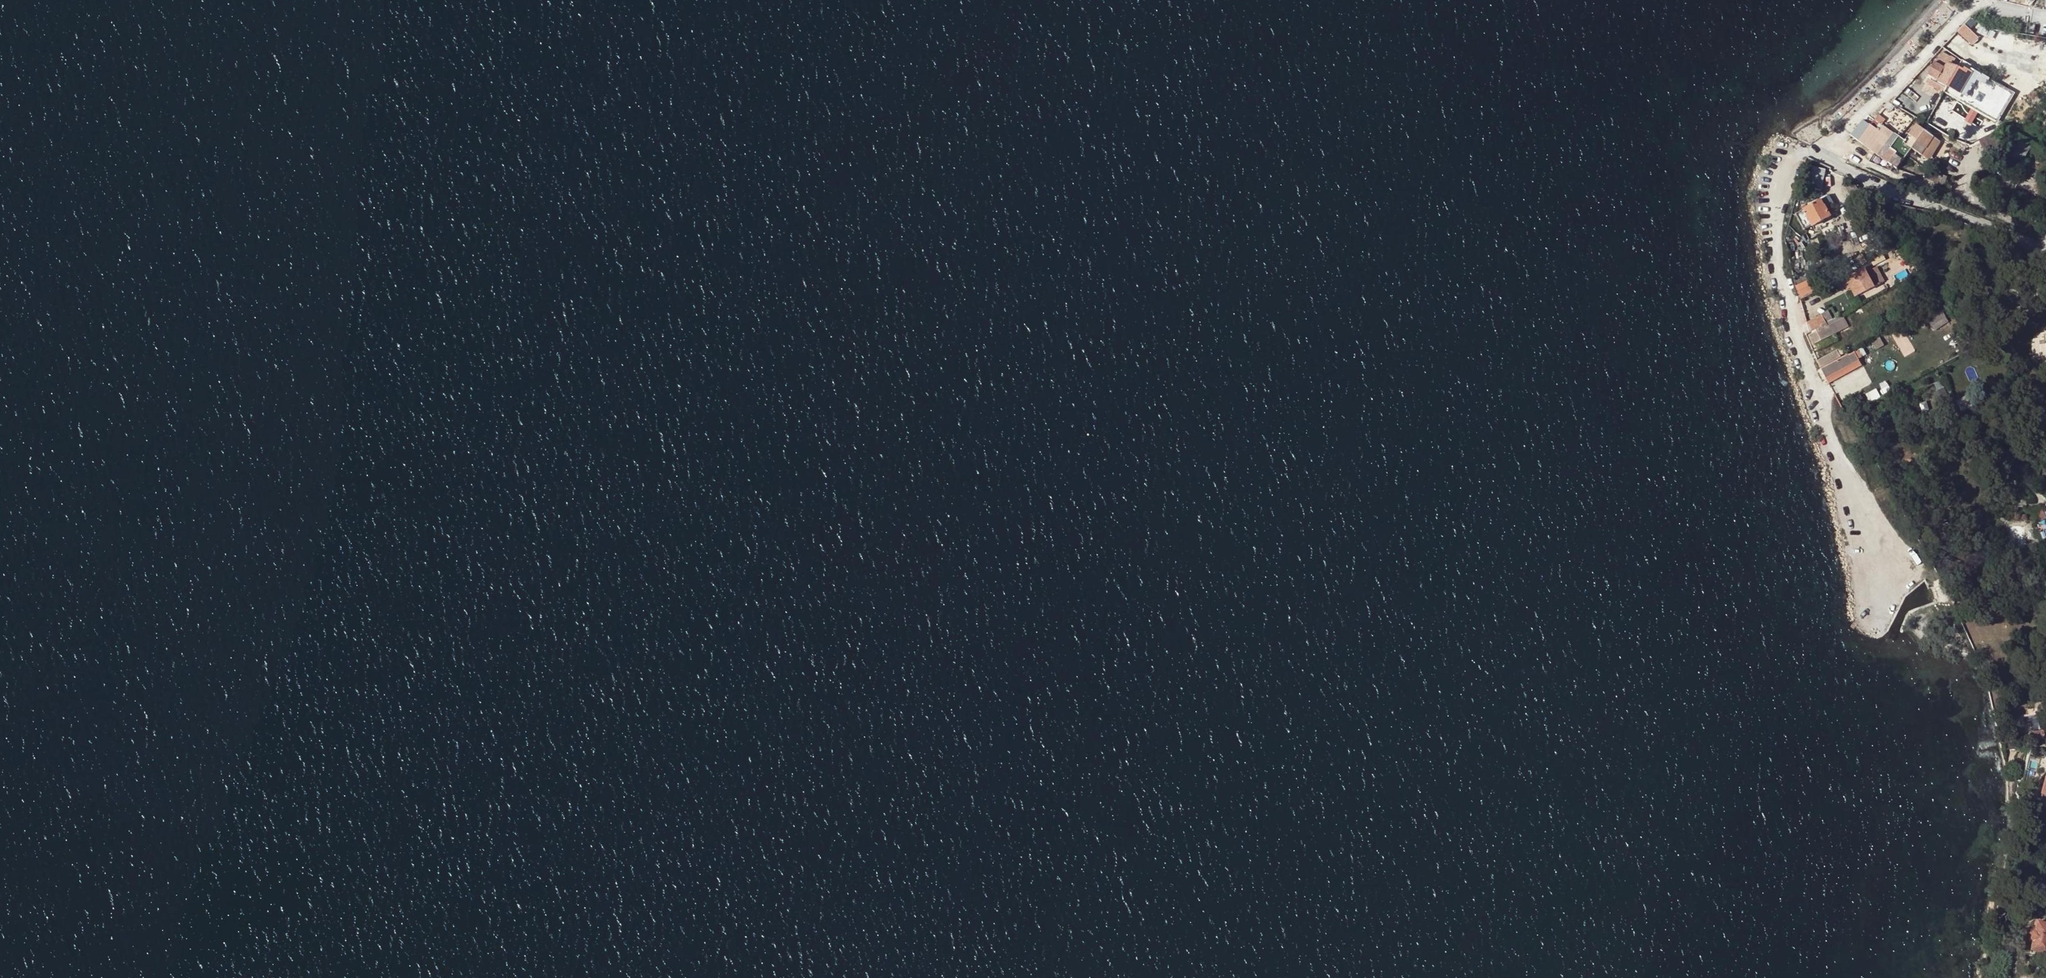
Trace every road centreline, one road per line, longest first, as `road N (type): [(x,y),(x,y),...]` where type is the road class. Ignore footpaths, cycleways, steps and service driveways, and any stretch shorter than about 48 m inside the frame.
road 1 (residential): [(1822,154),(1934,212),(2045,254)]
road 2 (unclassified): [(1808,358),(1778,216),(1779,177),(1791,152),(1822,154)]

